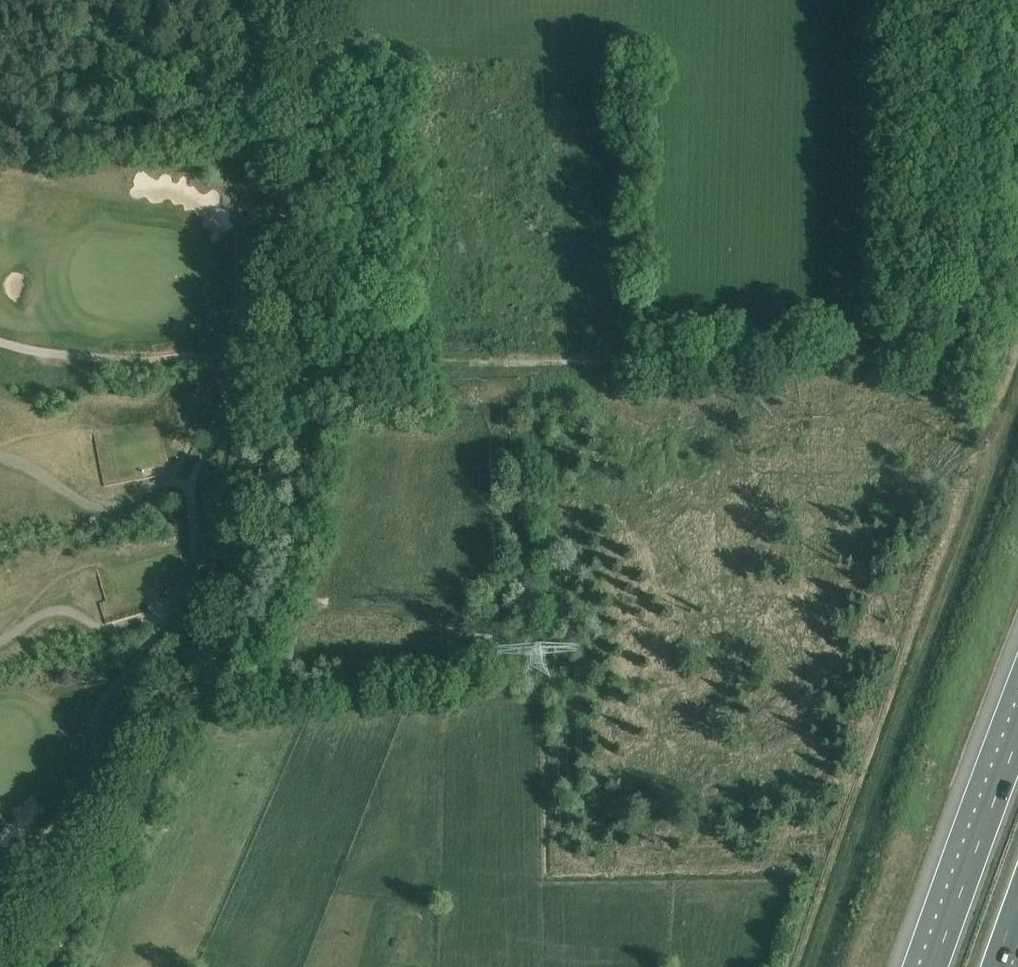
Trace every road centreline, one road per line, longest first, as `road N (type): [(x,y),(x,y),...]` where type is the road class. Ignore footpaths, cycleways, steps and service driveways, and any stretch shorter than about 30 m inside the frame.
road 1 (unclassified): [(40,966),(216,638),(248,559),(282,367),(303,0)]
road 2 (motorway): [(1017,739),(937,966)]

